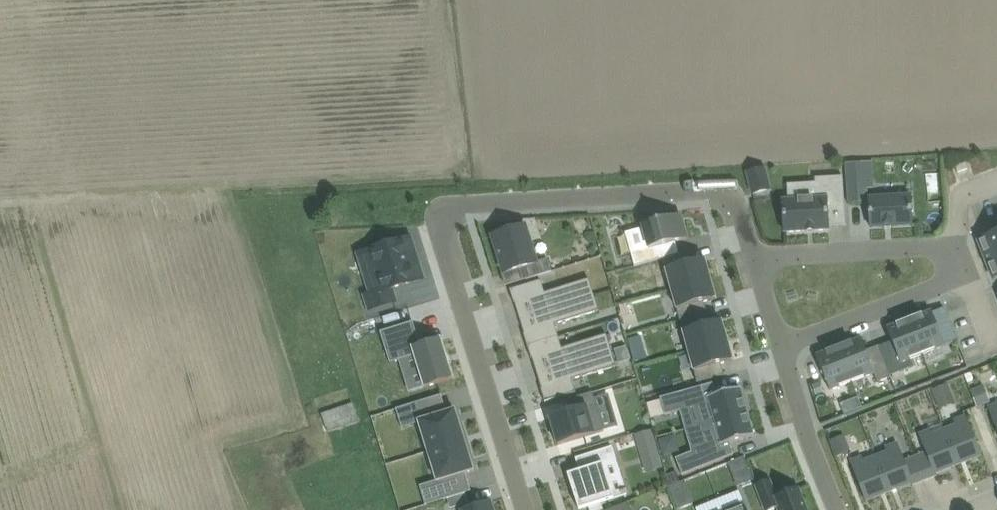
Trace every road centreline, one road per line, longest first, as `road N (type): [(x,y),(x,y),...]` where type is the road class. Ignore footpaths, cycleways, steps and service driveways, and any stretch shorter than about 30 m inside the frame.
road 1 (residential): [(756,257),(734,197),(718,191),(459,204),(442,215),(439,234),(527,509)]
road 2 (residential): [(756,257),(956,245)]
road 3 (residential): [(969,278),(781,347)]
road 4 (residential): [(839,509),(781,347)]

